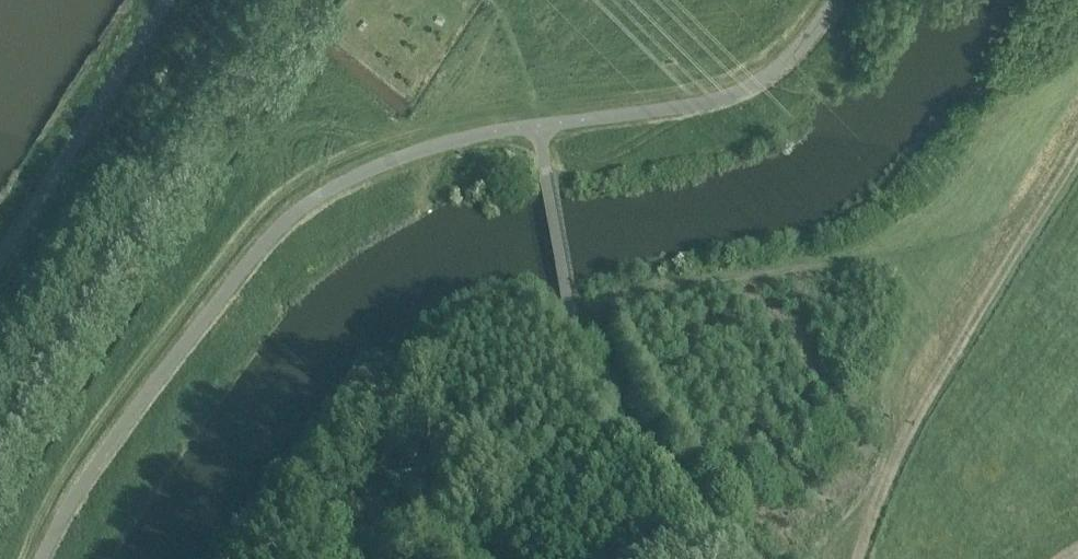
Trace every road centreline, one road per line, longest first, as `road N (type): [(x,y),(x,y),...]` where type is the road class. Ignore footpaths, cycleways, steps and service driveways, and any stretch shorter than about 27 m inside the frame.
road 1 (tertiary): [(0,449),(288,0)]

